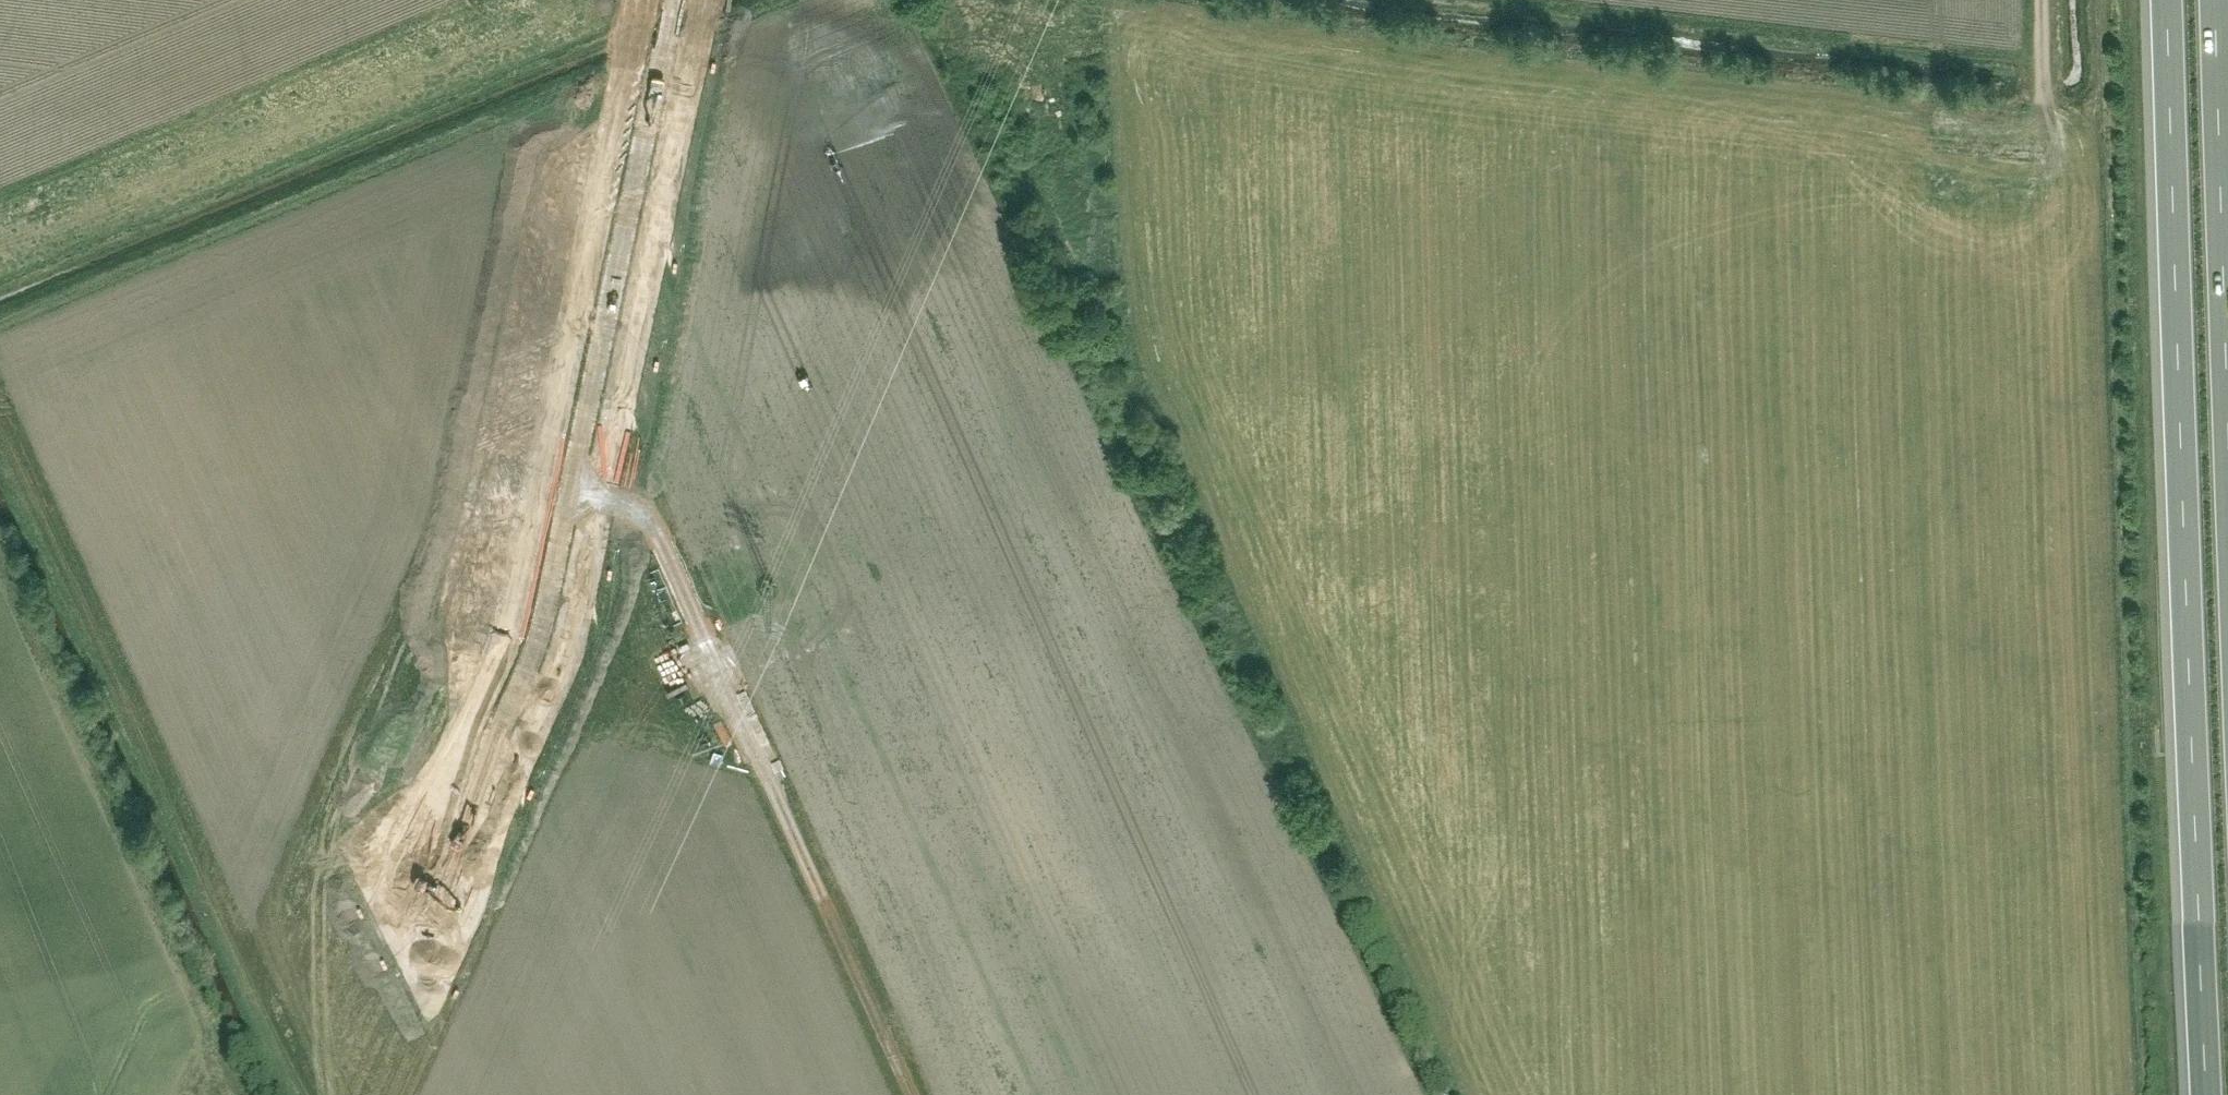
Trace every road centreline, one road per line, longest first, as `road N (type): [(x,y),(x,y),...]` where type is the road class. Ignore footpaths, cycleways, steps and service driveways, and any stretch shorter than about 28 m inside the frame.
road 1 (motorway): [(2168,0),(2208,1094)]
road 2 (motorway): [(2227,310),(2218,0)]

